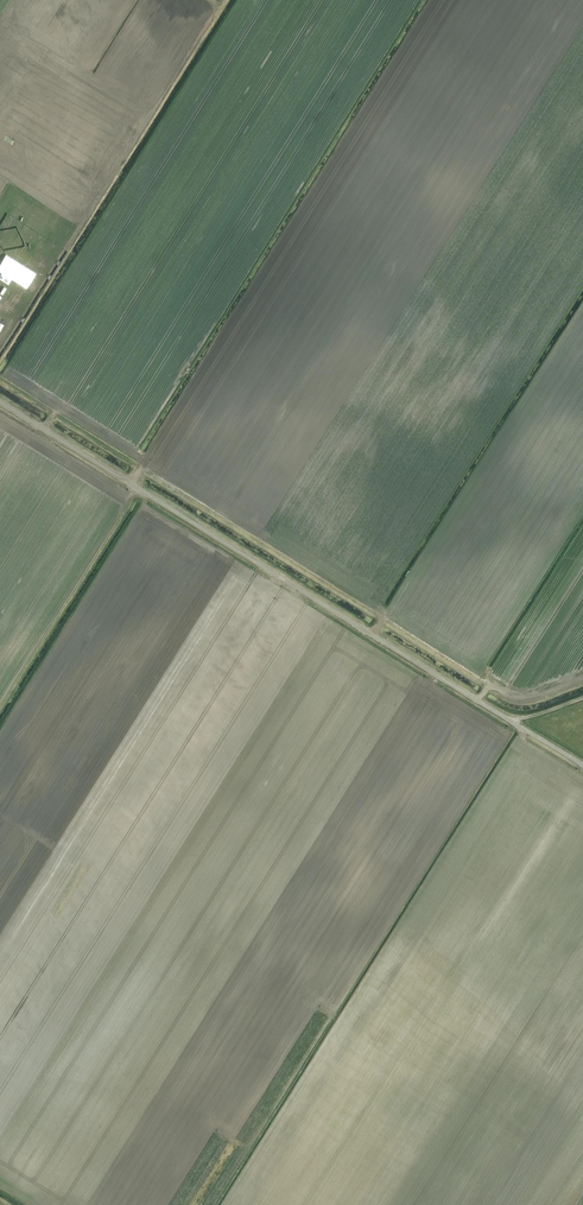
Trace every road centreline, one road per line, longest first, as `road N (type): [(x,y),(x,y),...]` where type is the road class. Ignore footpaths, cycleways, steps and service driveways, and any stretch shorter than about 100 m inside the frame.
road 1 (unclassified): [(582,765),(0,402)]

